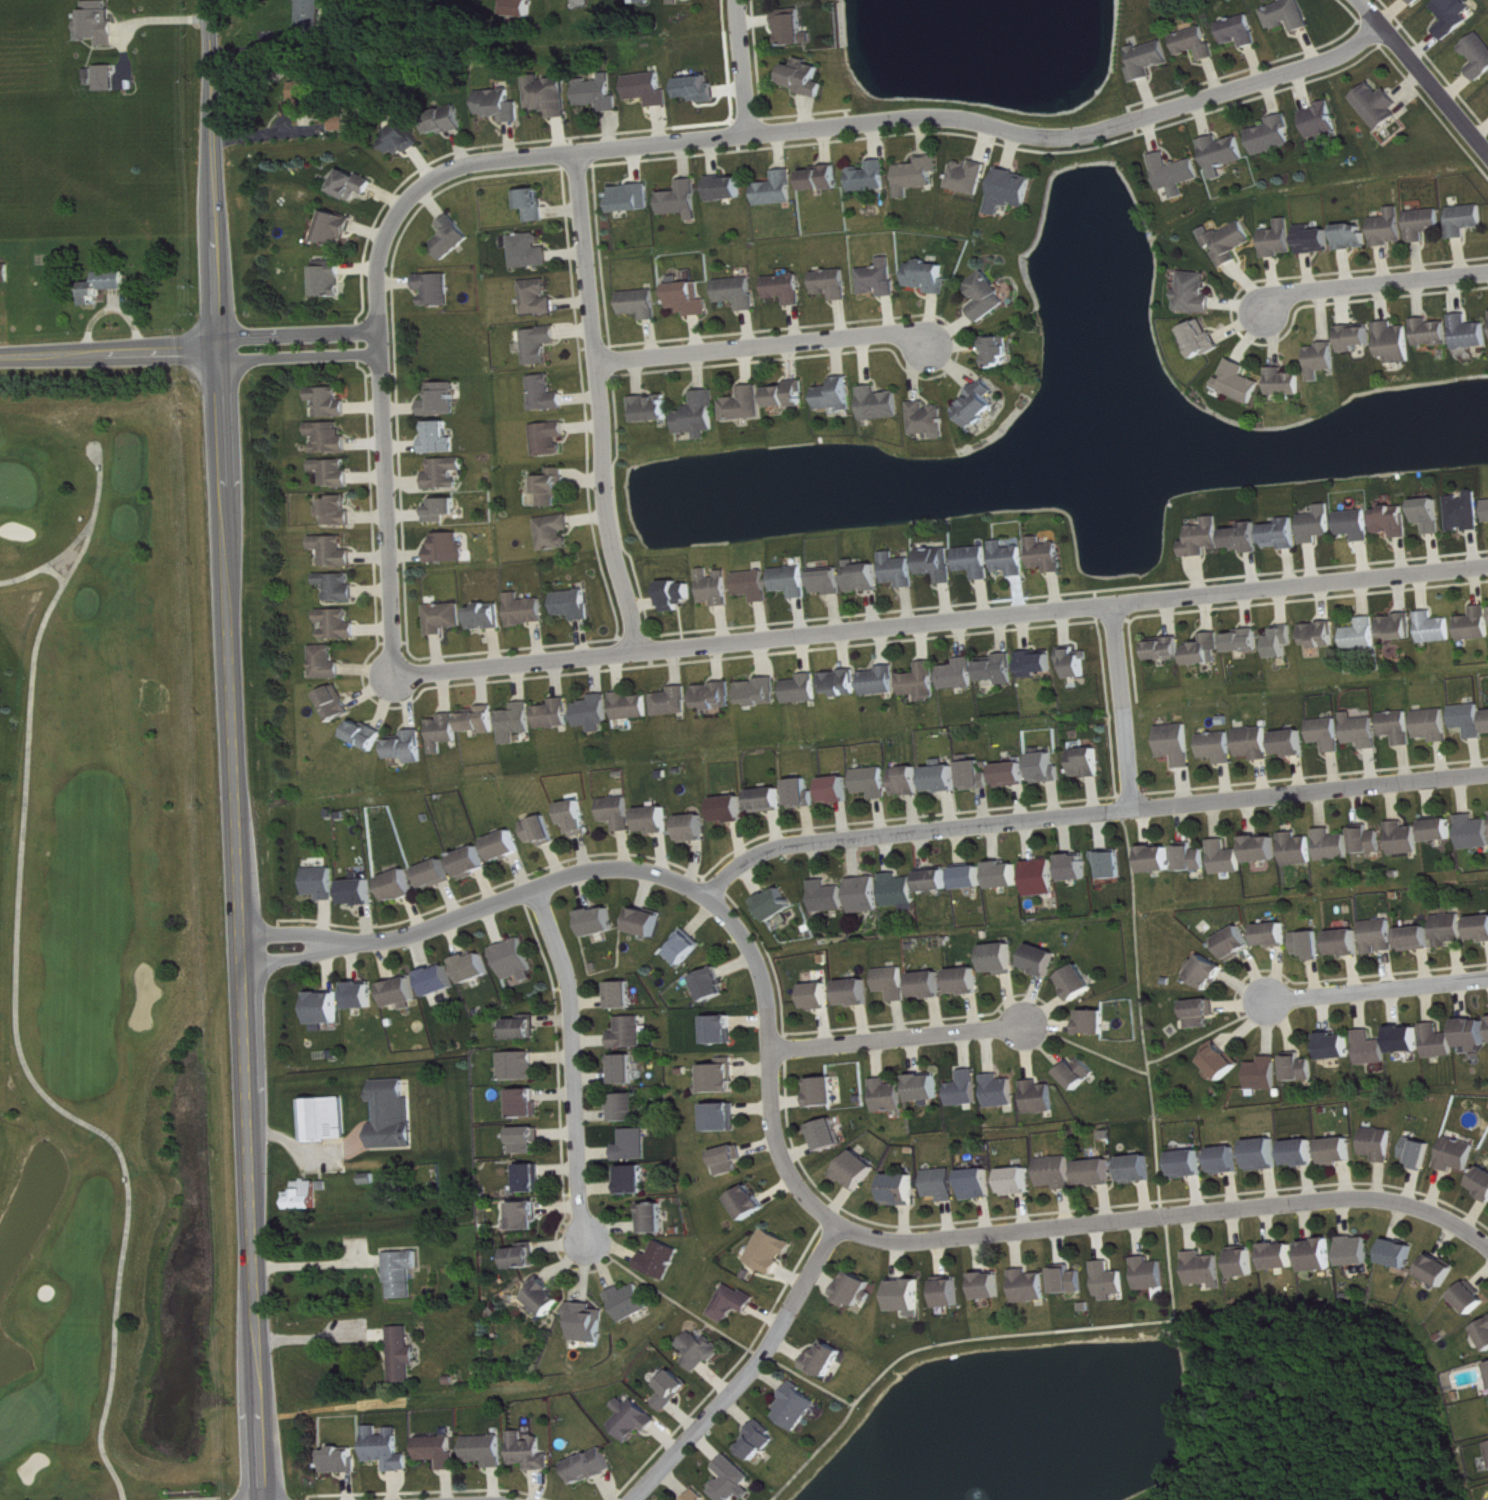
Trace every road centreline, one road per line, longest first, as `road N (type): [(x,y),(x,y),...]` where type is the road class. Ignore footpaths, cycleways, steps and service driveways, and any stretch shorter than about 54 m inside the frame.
road 1 (tertiary): [(263,1499),(207,0)]
road 2 (residential): [(398,672),(383,247),(415,190),(464,163),(930,115),(1049,138),(1113,128),(1339,57),(1380,22)]
road 3 (residential): [(1487,565),(1115,608),(398,672)]
road 4 (residential): [(1487,1245),(1417,1205),(1372,1198),(904,1245),(852,1233),(815,1205),(781,1160),(762,968),(709,897)]
road 5 (residential): [(709,897),(742,858),(794,842),(1487,772)]
road 6 (residential): [(584,155),(607,508),(639,651)]
road 7 (residential): [(245,948),(372,940),(610,866),(663,876),(709,897)]
road 8 (residential): [(536,889),(571,982),(587,1240)]
road 9 (residential): [(838,1223),(759,1362),(635,1499)]
road 10 (residential): [(600,362),(911,332),(930,347)]
road 11 (residential): [(1022,1024),(772,1048)]
road 12 (residential): [(1487,270),(1279,293),(1264,311)]
road 13 (tertiary): [(0,355),(220,349)]
road 14 (residential): [(1270,999),(1487,979)]
road 15 (residential): [(1115,608),(1136,807)]
road 16 (residential): [(1360,0),(1487,154)]
road 17 (residential): [(220,349),(382,342)]
road 18 (residential): [(750,134),(735,0)]

